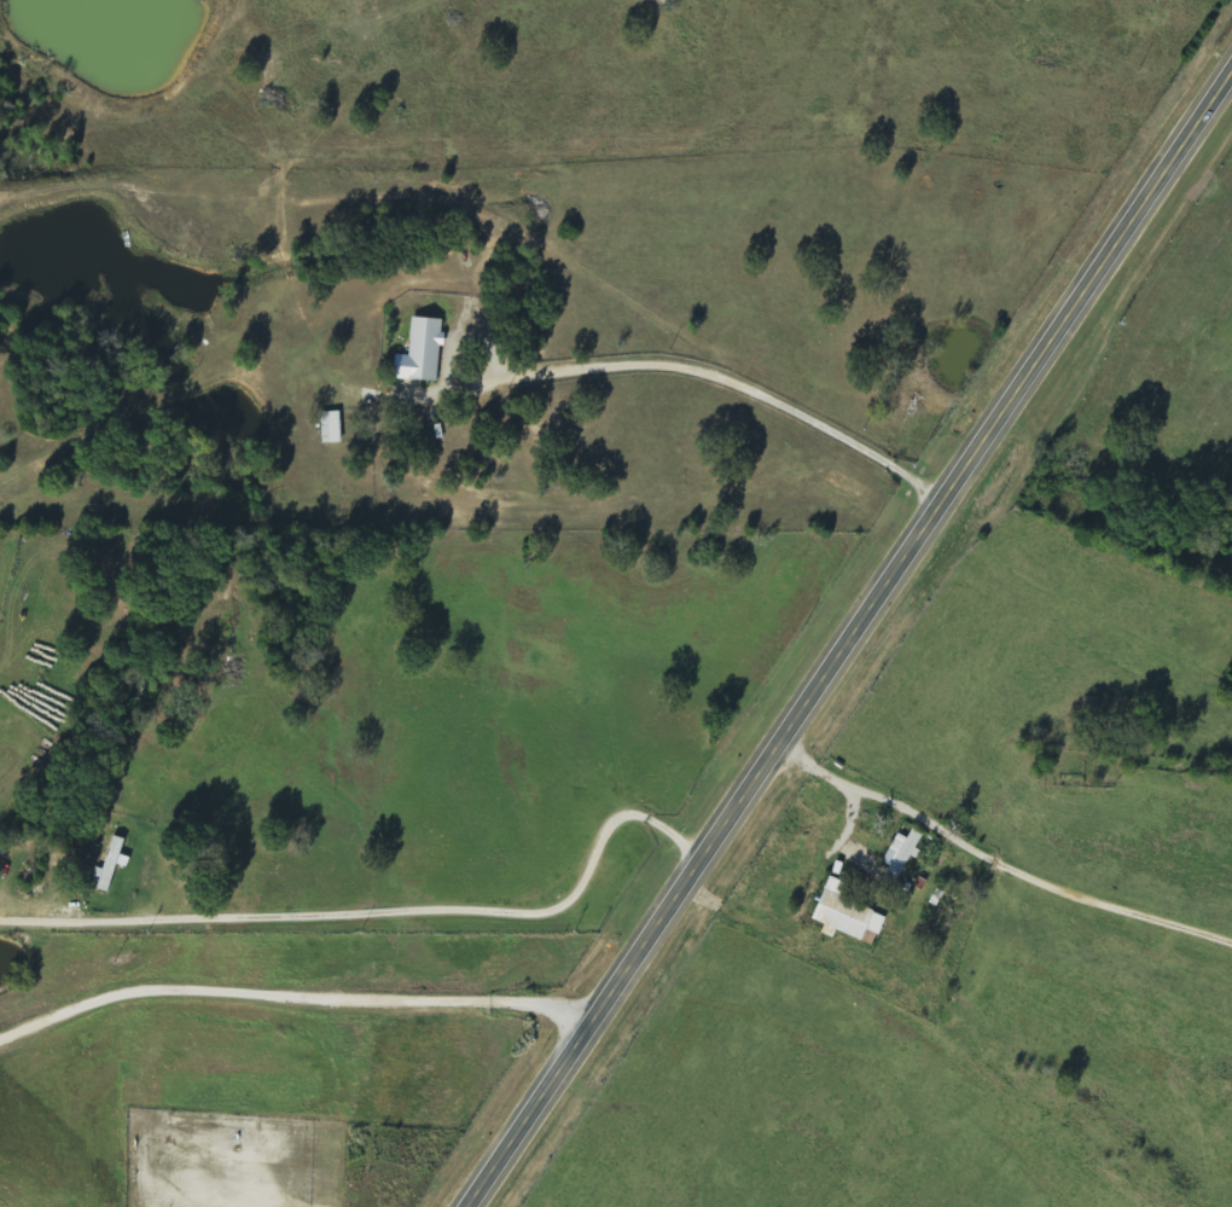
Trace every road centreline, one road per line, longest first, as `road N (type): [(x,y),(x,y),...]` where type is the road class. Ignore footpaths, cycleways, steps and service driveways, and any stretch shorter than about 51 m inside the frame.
road 1 (primary): [(1231,74),(471,1206)]
road 2 (residential): [(945,500),(737,384),(686,367),(530,372),(478,387)]

